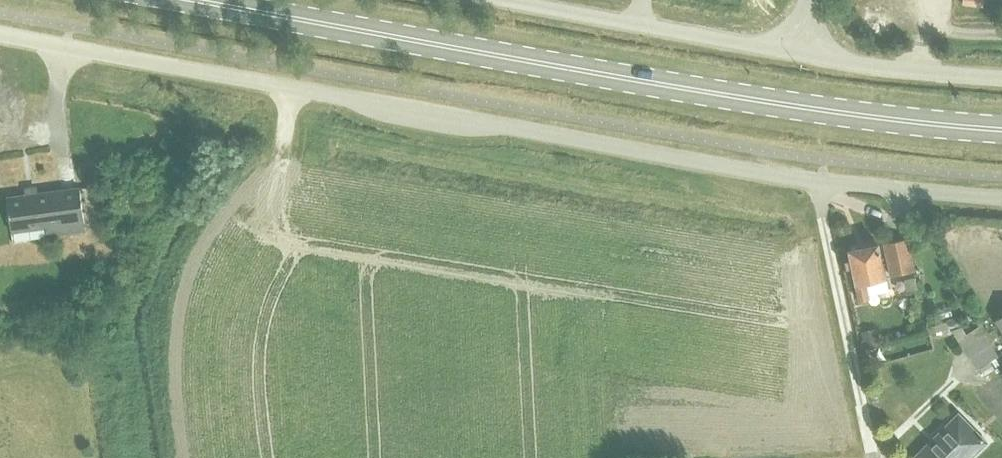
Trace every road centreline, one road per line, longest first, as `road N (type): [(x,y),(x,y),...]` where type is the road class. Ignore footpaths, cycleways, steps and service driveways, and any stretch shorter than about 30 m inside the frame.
road 1 (unclassified): [(0,36),(816,182),(1001,198)]
road 2 (primary): [(197,0),(811,107),(1001,128)]
road 3 (unclassified): [(510,0),(802,52)]
road 4 (unclassified): [(802,52),(1001,75)]

